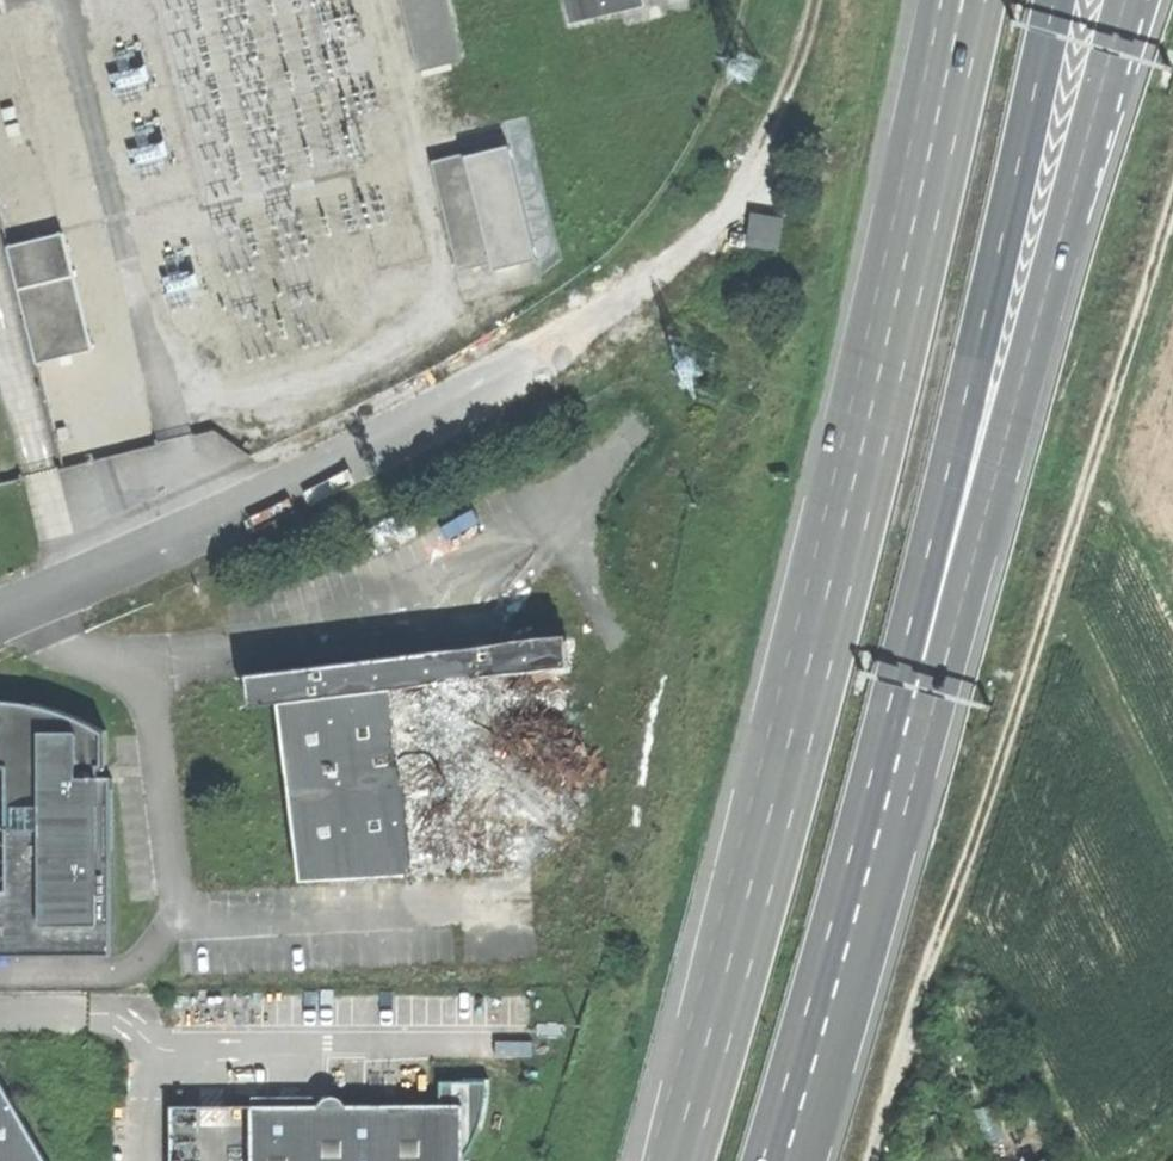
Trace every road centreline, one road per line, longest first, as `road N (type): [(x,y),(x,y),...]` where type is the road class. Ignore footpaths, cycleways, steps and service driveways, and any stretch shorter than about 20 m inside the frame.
road 1 (trunk): [(756,1160),(921,584),(1053,0)]
road 2 (trunk): [(781,1160),(947,660),(1099,102)]
road 3 (track): [(1172,202),(1064,565),(864,1160)]
road 4 (trunk): [(985,0),(862,529),(779,816)]
road 5 (unclassified): [(0,615),(292,486),(540,358),(711,255)]
road 6 (trunk): [(901,183),(823,518),(779,816)]
road 7 (trunk): [(779,816),(681,1160)]
road 8 (trunk): [(952,0),(901,183)]
road 9 (trunk): [(928,0),(901,183)]

